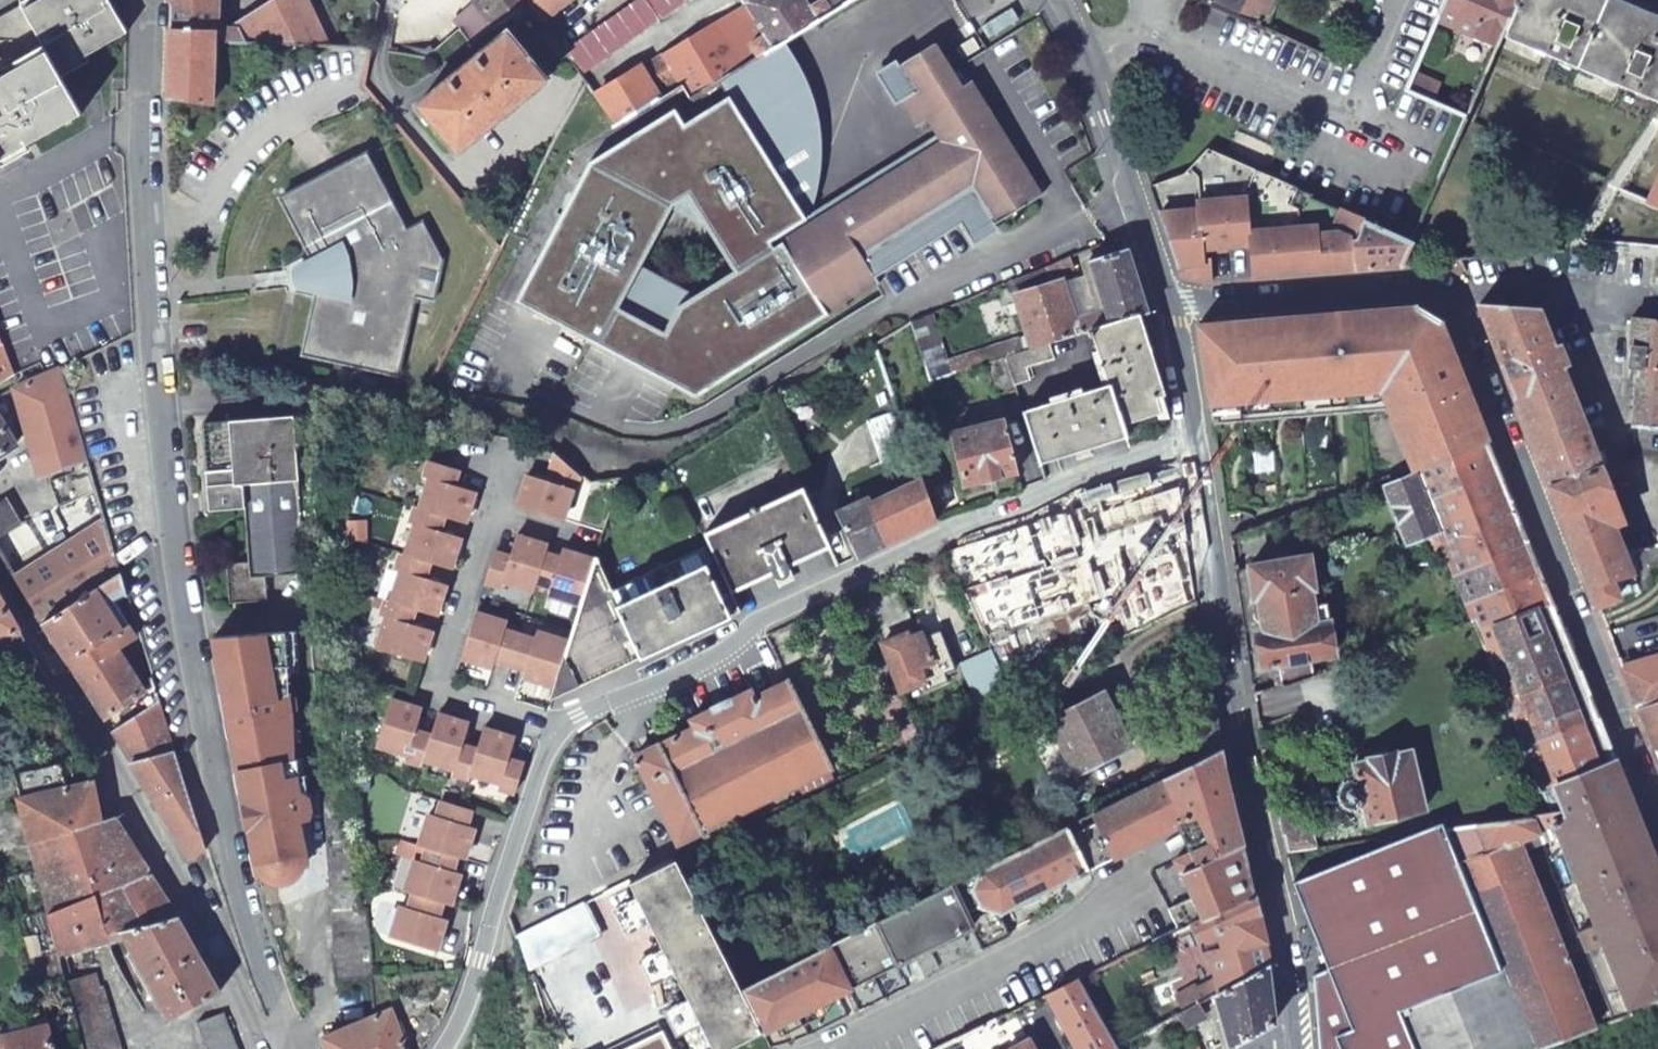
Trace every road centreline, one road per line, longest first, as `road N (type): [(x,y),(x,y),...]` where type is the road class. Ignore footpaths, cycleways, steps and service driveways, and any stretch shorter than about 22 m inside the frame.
road 1 (residential): [(149,0),(144,132),(151,282),(179,573),(279,1048)]
road 2 (residential): [(1171,305),(1410,284),(1447,296),(1657,818)]
road 3 (residential): [(1196,448),(945,536),(598,698),(561,728)]
road 4 (tertiary): [(1196,448),(1300,1048)]
road 5 (residential): [(273,1048),(173,861),(0,572)]
road 6 (residential): [(561,728),(435,686),(500,455)]
road 7 (residential): [(561,728),(539,772),(475,967),(435,1048)]
road 8 (tertiary): [(1057,0),(1171,305)]
road 9 (tertiary): [(1171,305),(1196,448)]

